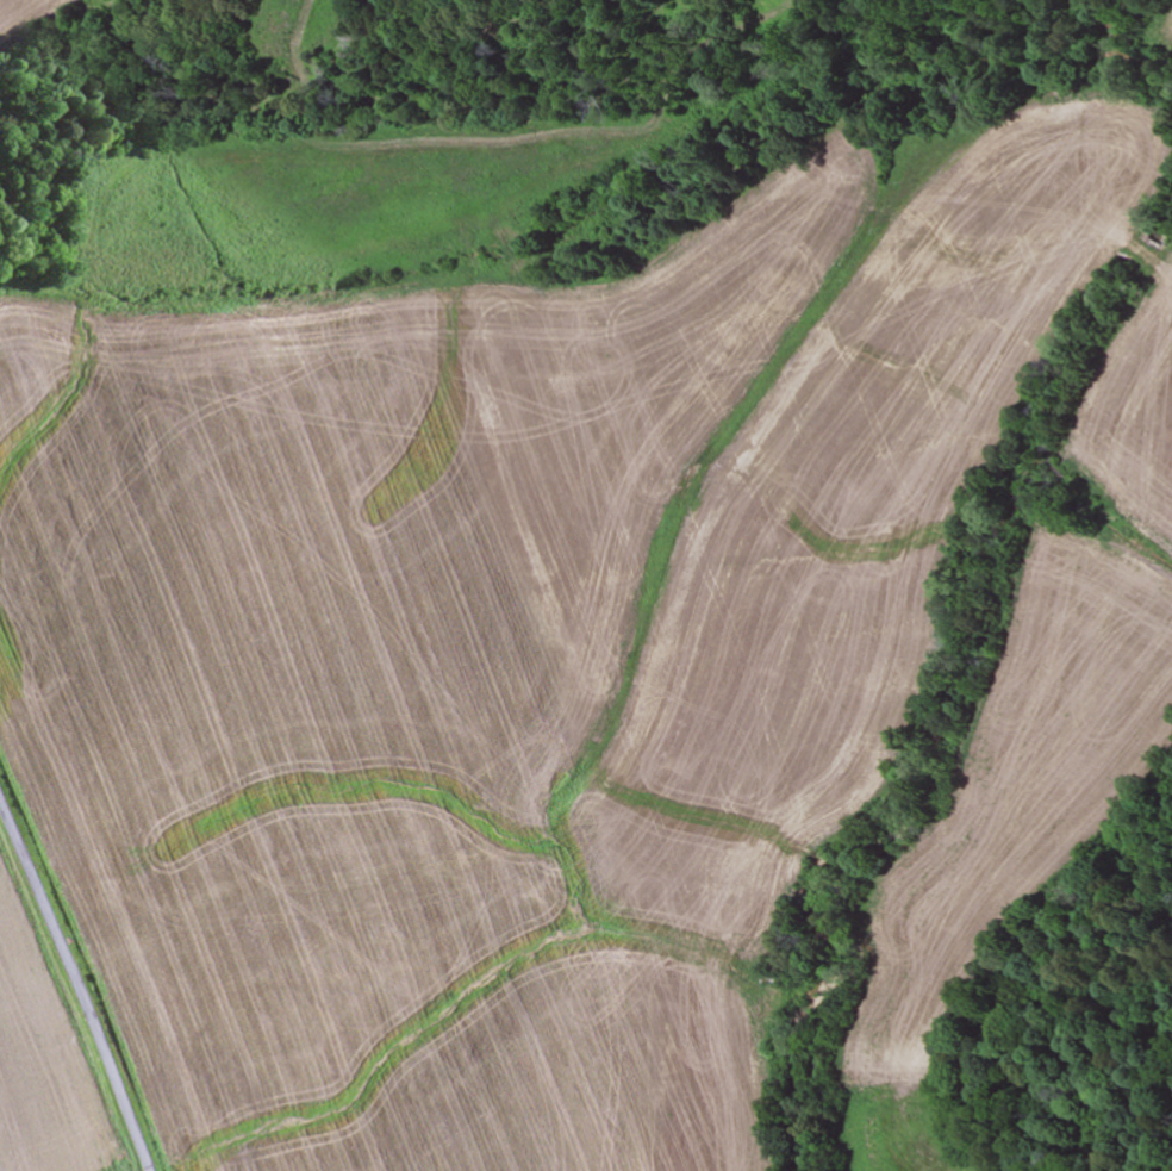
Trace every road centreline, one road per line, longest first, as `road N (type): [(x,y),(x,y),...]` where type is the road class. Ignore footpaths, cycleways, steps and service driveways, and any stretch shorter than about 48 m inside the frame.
road 1 (residential): [(0,807),(145,1170)]

